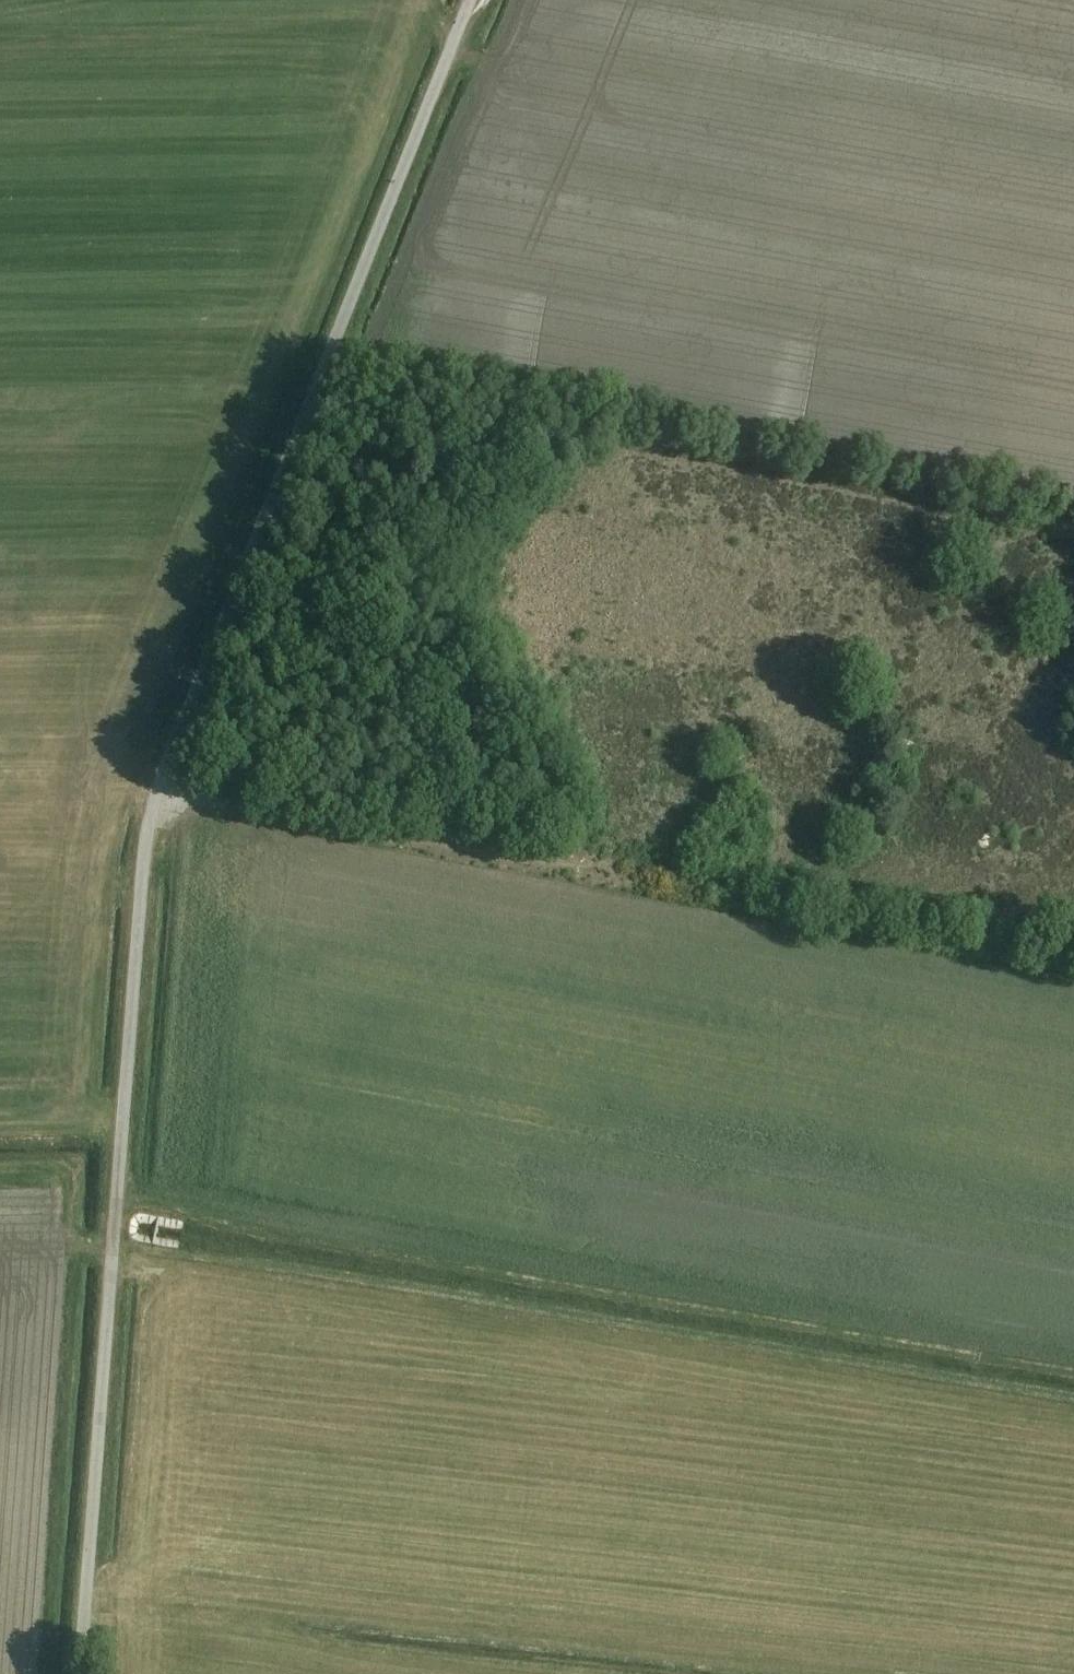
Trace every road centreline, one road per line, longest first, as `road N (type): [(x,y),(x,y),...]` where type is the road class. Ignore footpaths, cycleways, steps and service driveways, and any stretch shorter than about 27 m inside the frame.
road 1 (unclassified): [(80,1673),(146,838),(171,755),(467,7)]

